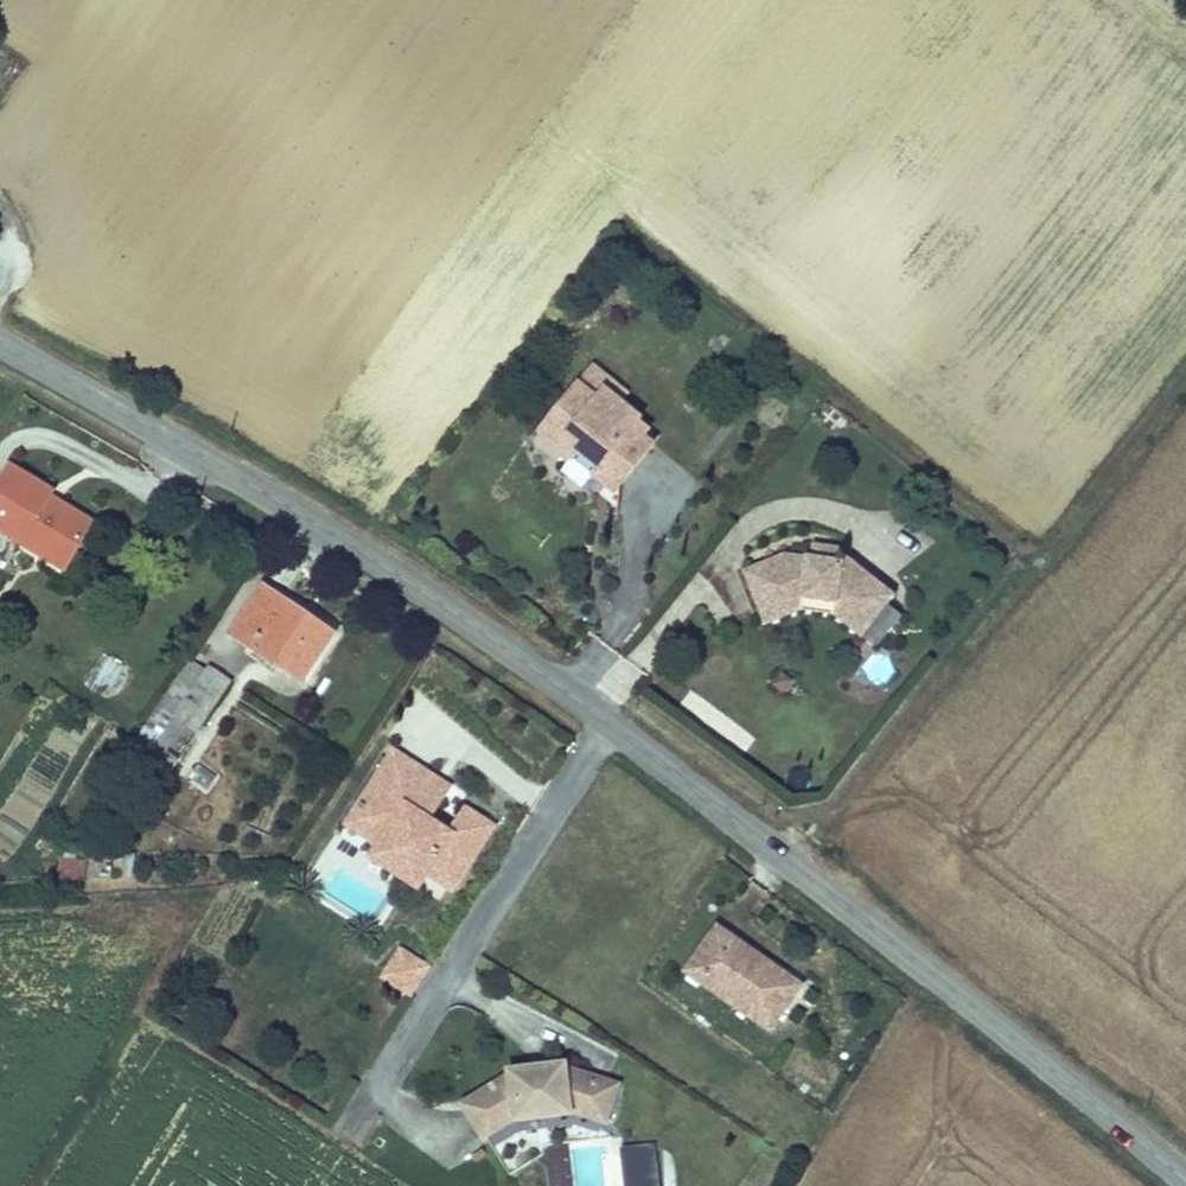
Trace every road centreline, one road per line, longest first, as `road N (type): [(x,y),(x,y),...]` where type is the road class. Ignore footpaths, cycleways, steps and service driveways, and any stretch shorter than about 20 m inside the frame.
road 1 (tertiary): [(611,723),(1185,1181)]
road 2 (tertiary): [(0,342),(372,558),(611,723)]
road 3 (residential): [(346,1130),(611,723)]

